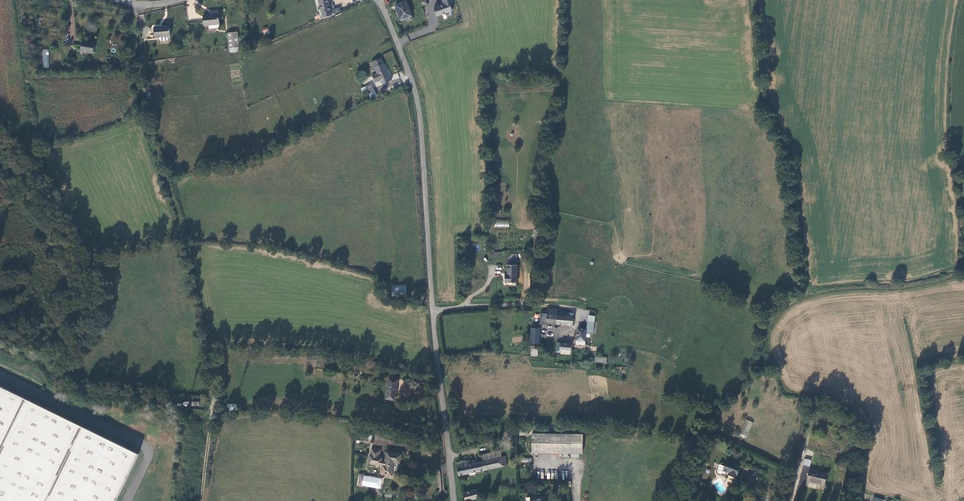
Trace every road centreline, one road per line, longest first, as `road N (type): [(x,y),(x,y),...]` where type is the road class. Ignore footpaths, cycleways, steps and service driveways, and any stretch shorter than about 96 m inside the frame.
road 1 (unclassified): [(377,0),(416,97),(430,307)]
road 2 (unclassified): [(430,307),(454,500)]

